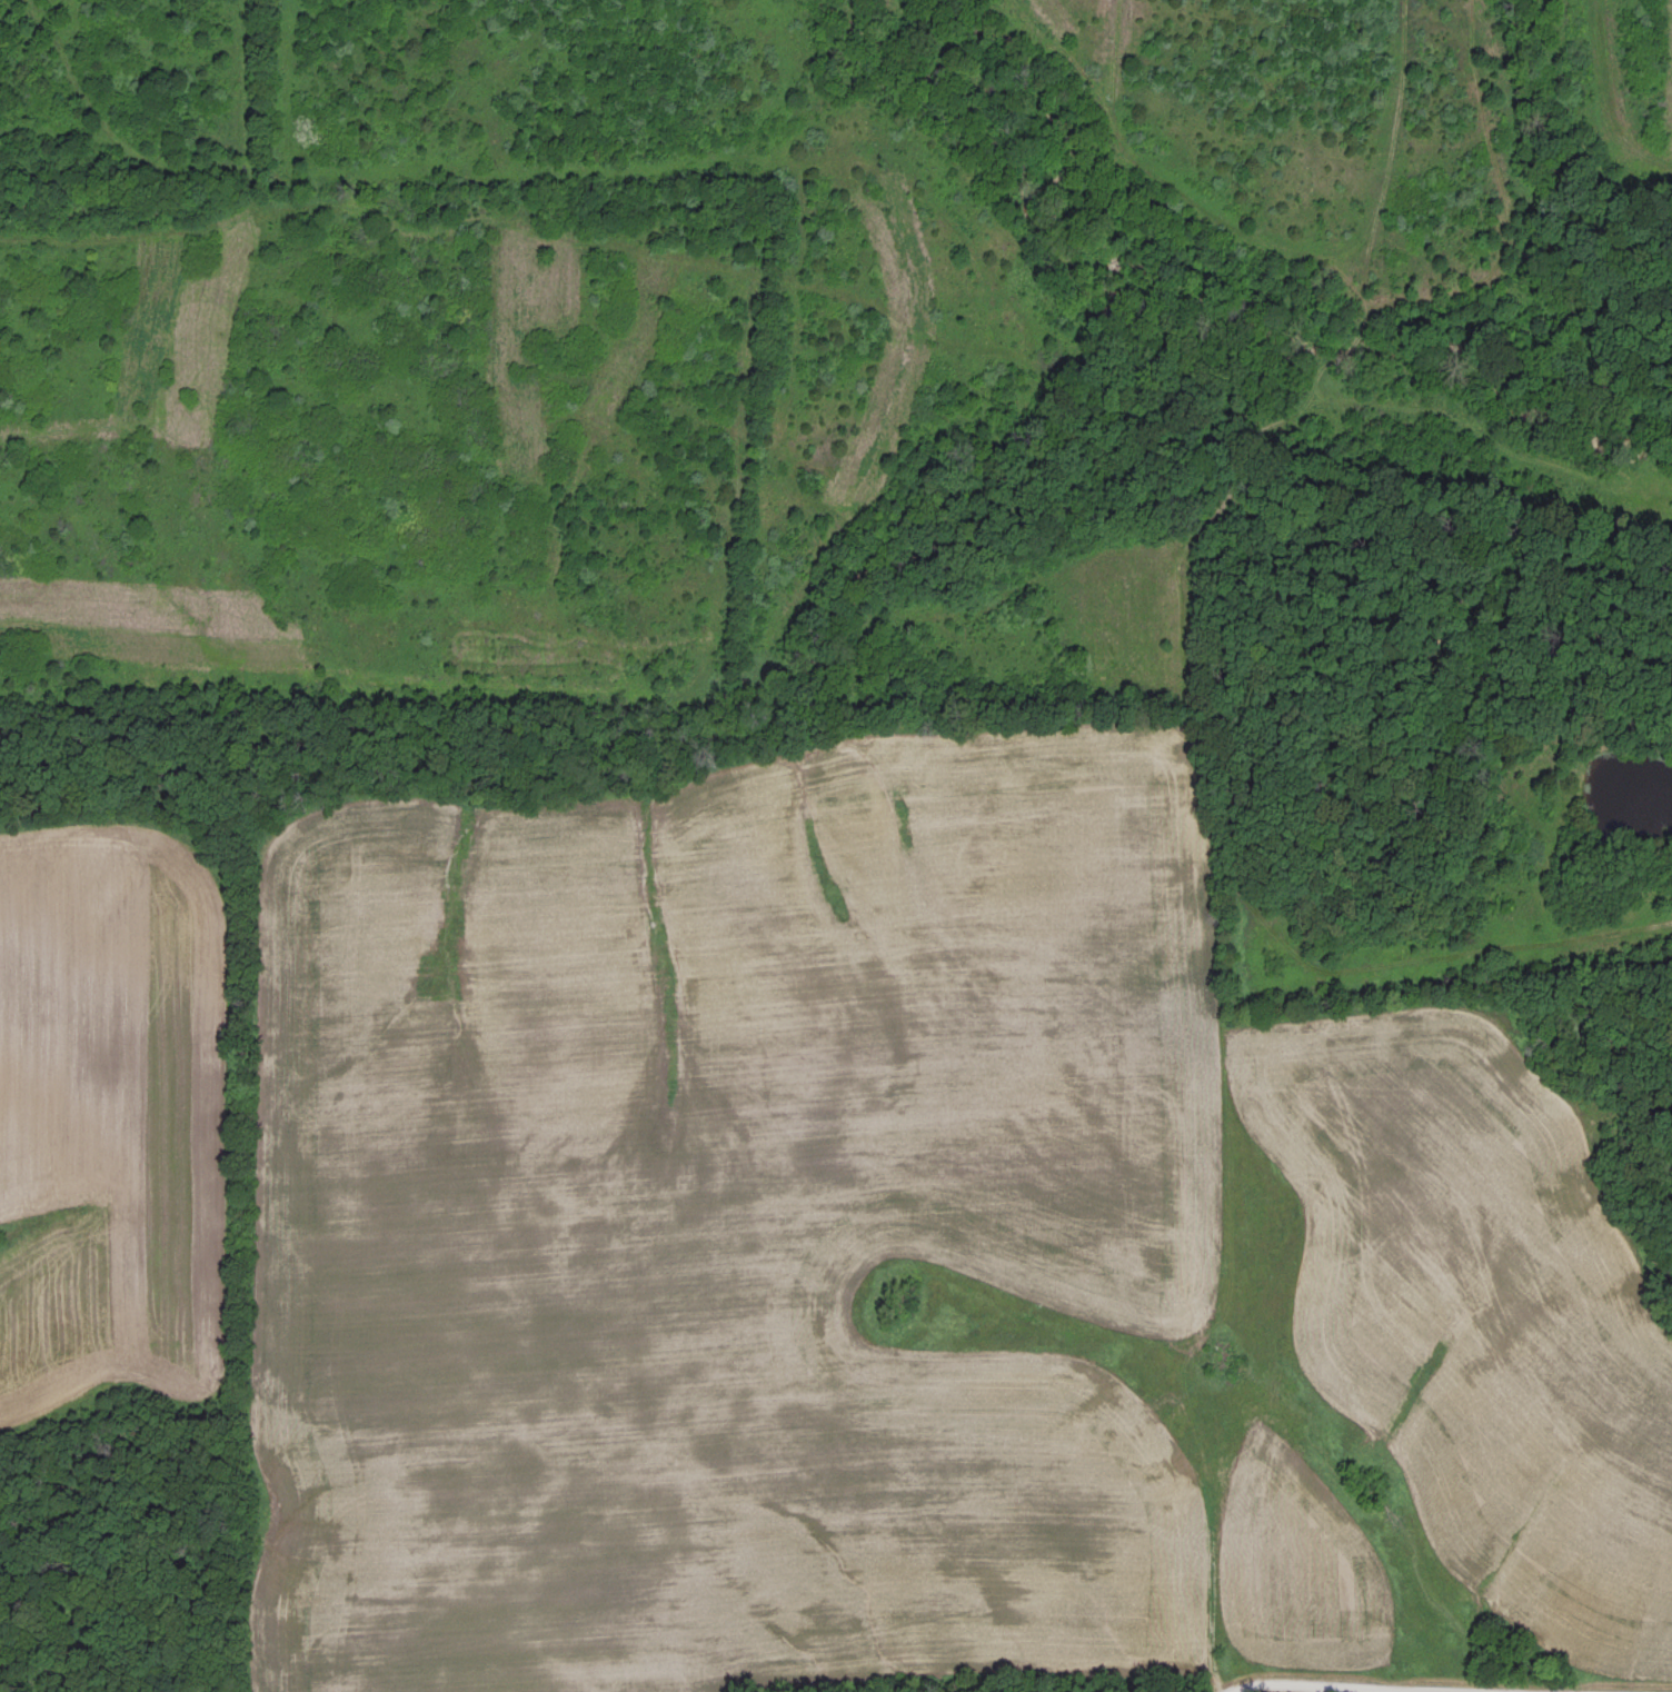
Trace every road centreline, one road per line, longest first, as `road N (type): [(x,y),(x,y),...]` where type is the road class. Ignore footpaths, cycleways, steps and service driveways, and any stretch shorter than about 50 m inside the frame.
road 1 (residential): [(1223,1691),(1227,1684),(1258,1683),(1503,1691)]

